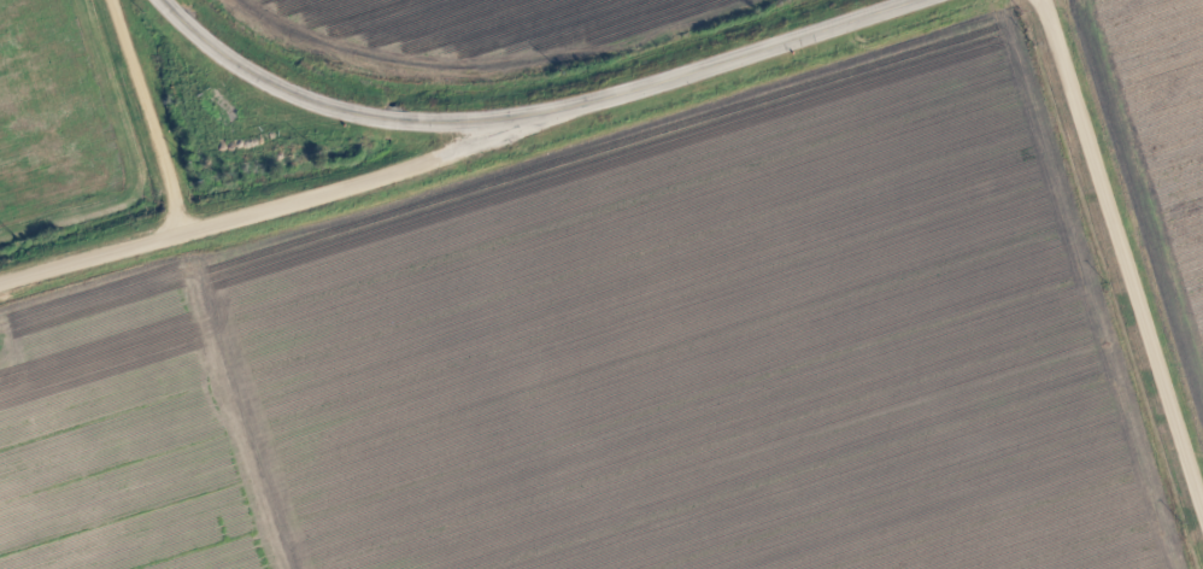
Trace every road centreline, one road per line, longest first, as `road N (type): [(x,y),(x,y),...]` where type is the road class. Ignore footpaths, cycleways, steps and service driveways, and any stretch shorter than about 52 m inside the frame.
road 1 (tertiary): [(152,0),(213,54),(264,84),(344,113),(493,125),(679,78),(924,0)]
road 2 (residential): [(1202,496),(1049,0)]
road 3 (residential): [(189,235),(476,143),(493,125)]
road 4 (residential): [(115,0),(189,235)]
road 5 (residential): [(0,293),(189,235)]

